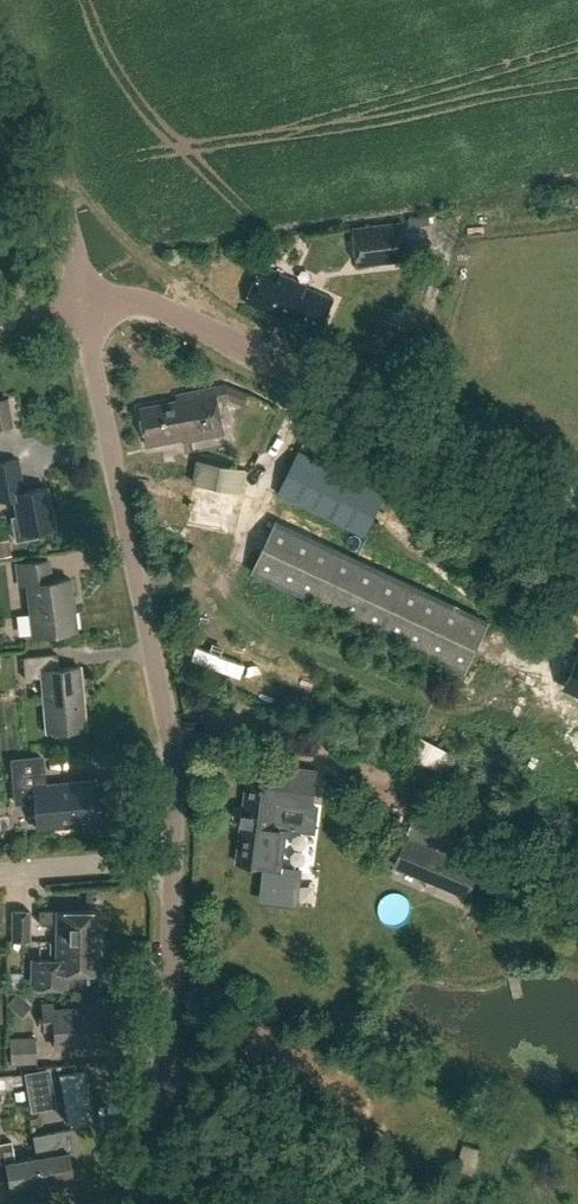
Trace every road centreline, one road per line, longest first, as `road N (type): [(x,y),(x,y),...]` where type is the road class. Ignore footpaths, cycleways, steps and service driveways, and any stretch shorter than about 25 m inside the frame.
road 1 (unclassified): [(174,863),(171,753),(81,300)]
road 2 (tertiary): [(577,512),(167,309),(131,299),(81,300)]
road 3 (unclassified): [(161,1203),(174,863)]
road 4 (tertiary): [(81,300),(63,205),(0,120)]
road 5 (residential): [(0,876),(174,863)]

